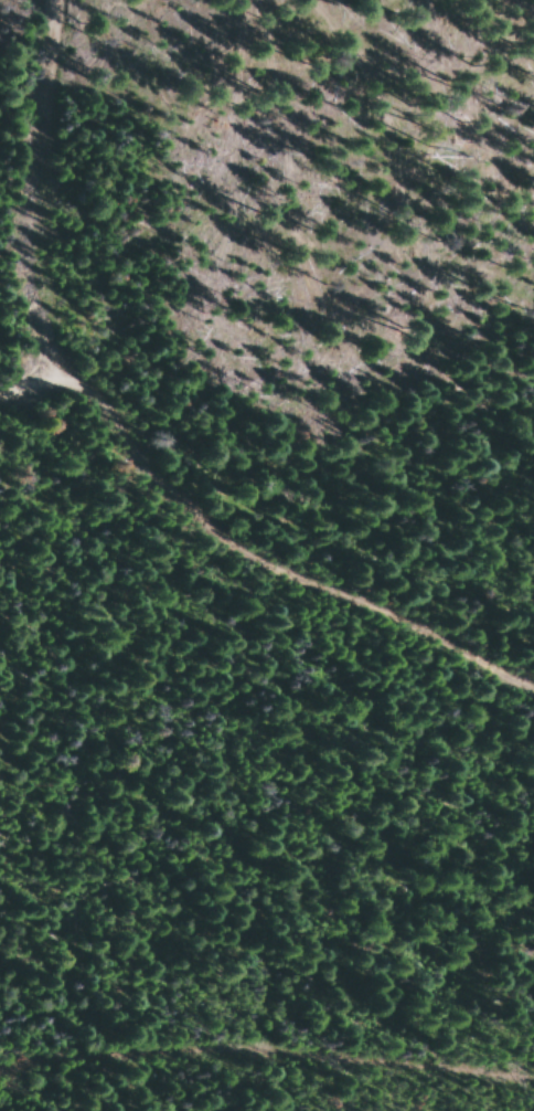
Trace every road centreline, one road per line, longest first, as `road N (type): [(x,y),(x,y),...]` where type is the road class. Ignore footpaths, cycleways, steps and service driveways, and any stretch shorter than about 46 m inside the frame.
road 1 (track): [(33,329),(184,468),(420,620),(533,626)]
road 2 (track): [(533,1041),(414,1016),(58,1049),(0,1068)]
road 3 (track): [(49,0),(46,243),(33,329)]

